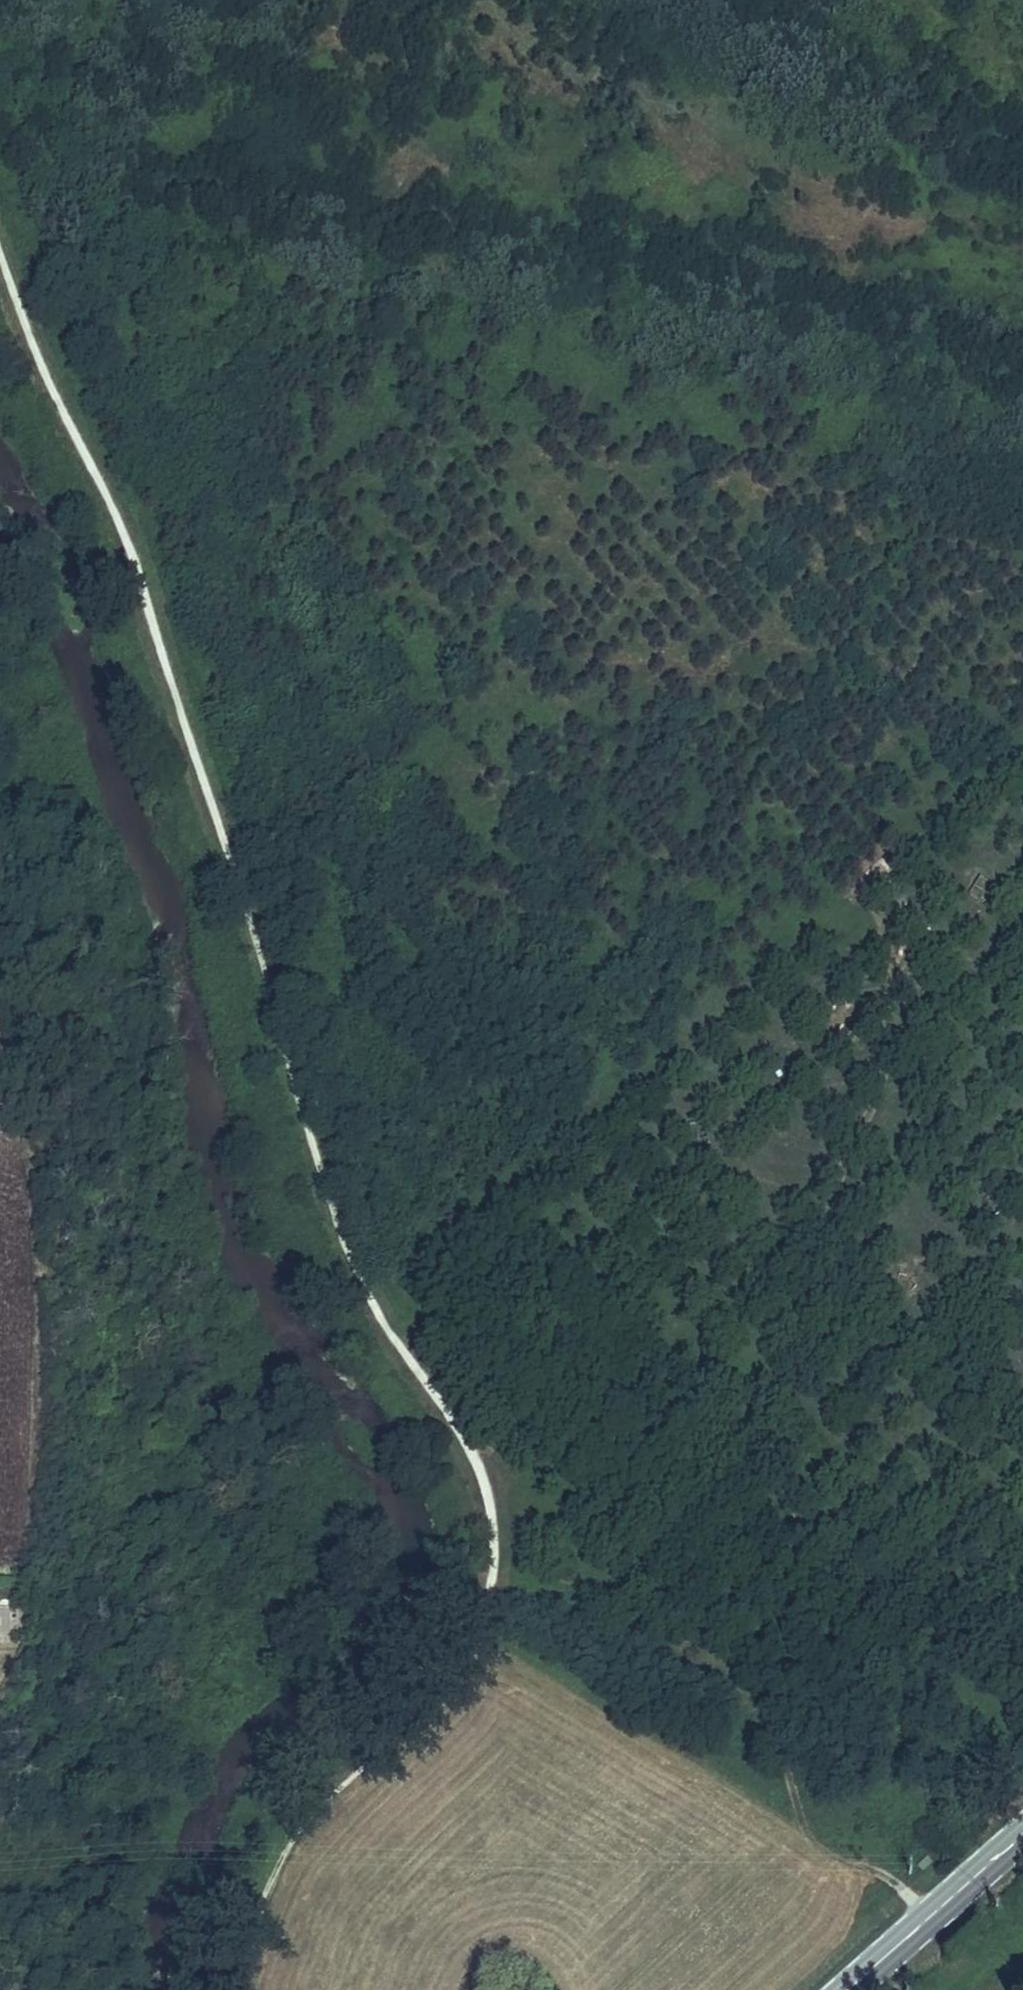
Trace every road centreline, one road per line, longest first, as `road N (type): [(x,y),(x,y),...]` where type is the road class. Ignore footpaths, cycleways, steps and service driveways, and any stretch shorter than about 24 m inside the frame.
road 1 (track): [(931,1917),(898,1886),(662,1741),(525,1662),(475,1645)]
road 2 (secondary): [(1022,1836),(848,1989)]

